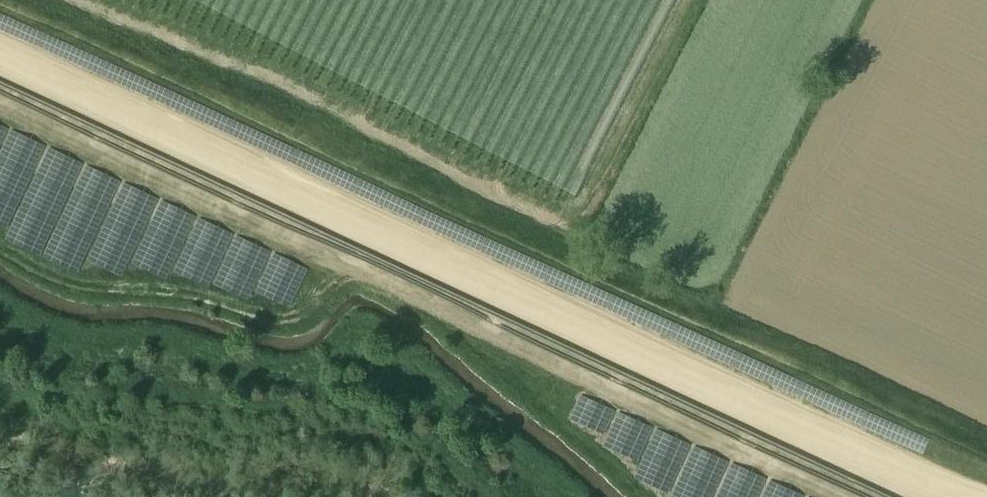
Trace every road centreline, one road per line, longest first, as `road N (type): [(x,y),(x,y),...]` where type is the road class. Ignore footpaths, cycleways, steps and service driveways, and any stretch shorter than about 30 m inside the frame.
road 1 (track): [(829,496),(0,109)]
road 2 (track): [(0,404),(52,427),(135,443),(386,451),(438,496)]

